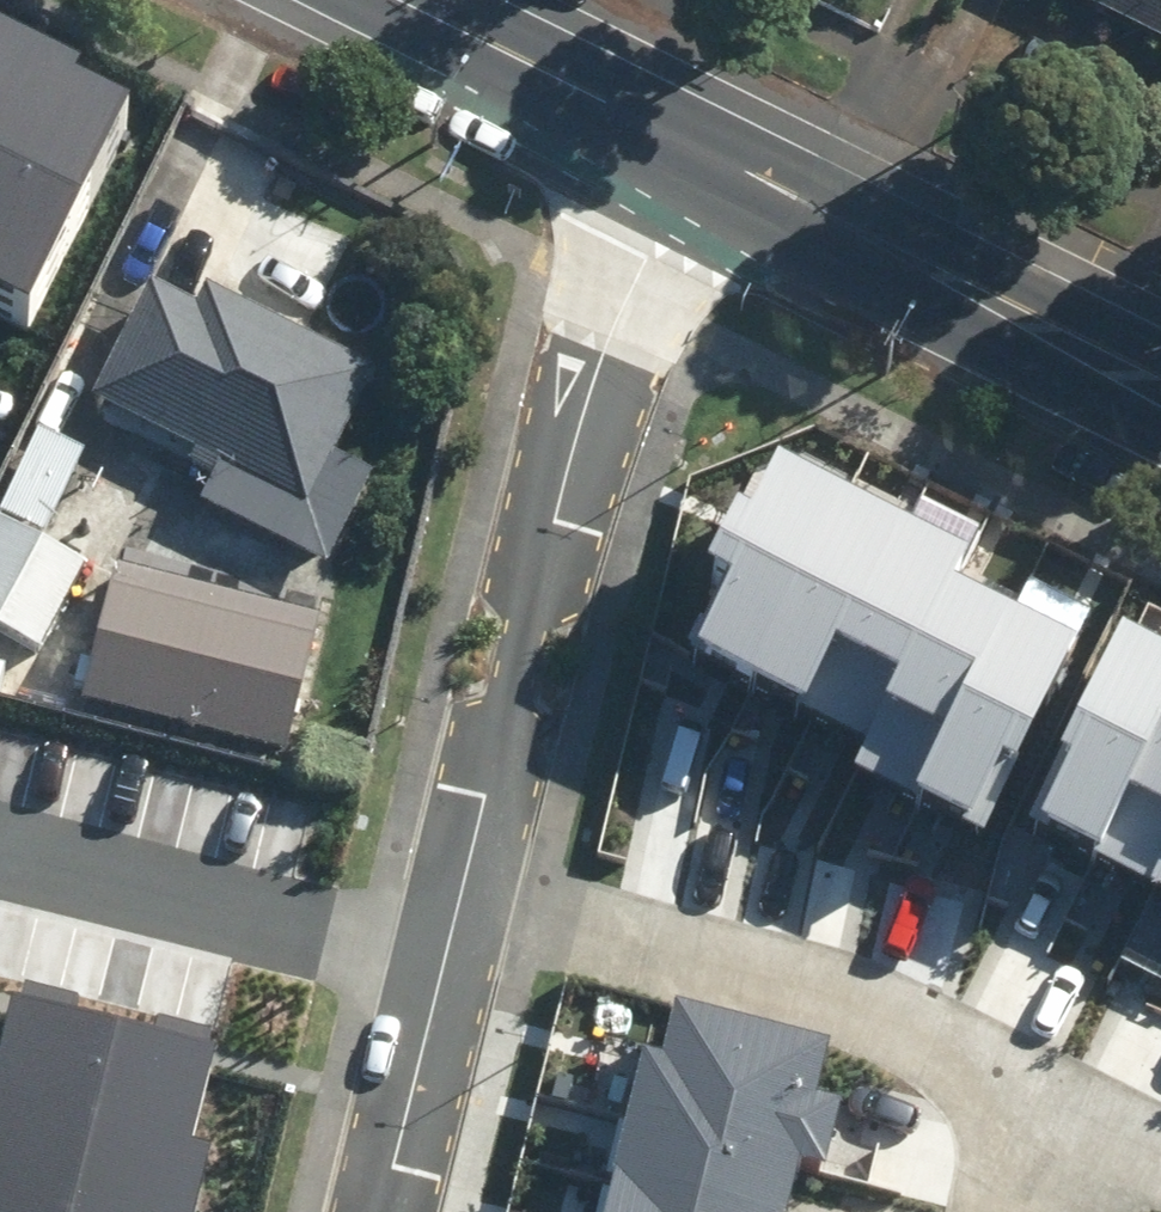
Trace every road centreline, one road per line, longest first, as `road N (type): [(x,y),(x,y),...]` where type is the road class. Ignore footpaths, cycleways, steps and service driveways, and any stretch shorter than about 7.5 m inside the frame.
road 1 (residential): [(467,884),(601,347),(703,155)]
road 2 (residential): [(1053,1109),(867,994),(467,884)]
road 3 (tertiary): [(1160,384),(703,155)]
road 4 (residential): [(441,958),(0,845)]
road 5 (tertiary): [(703,155),(392,0)]
road 6 (residential): [(379,1211),(441,958)]
road 7 (residential): [(1053,1109),(983,1211)]
road 8 (residential): [(1160,1161),(1053,1109)]

